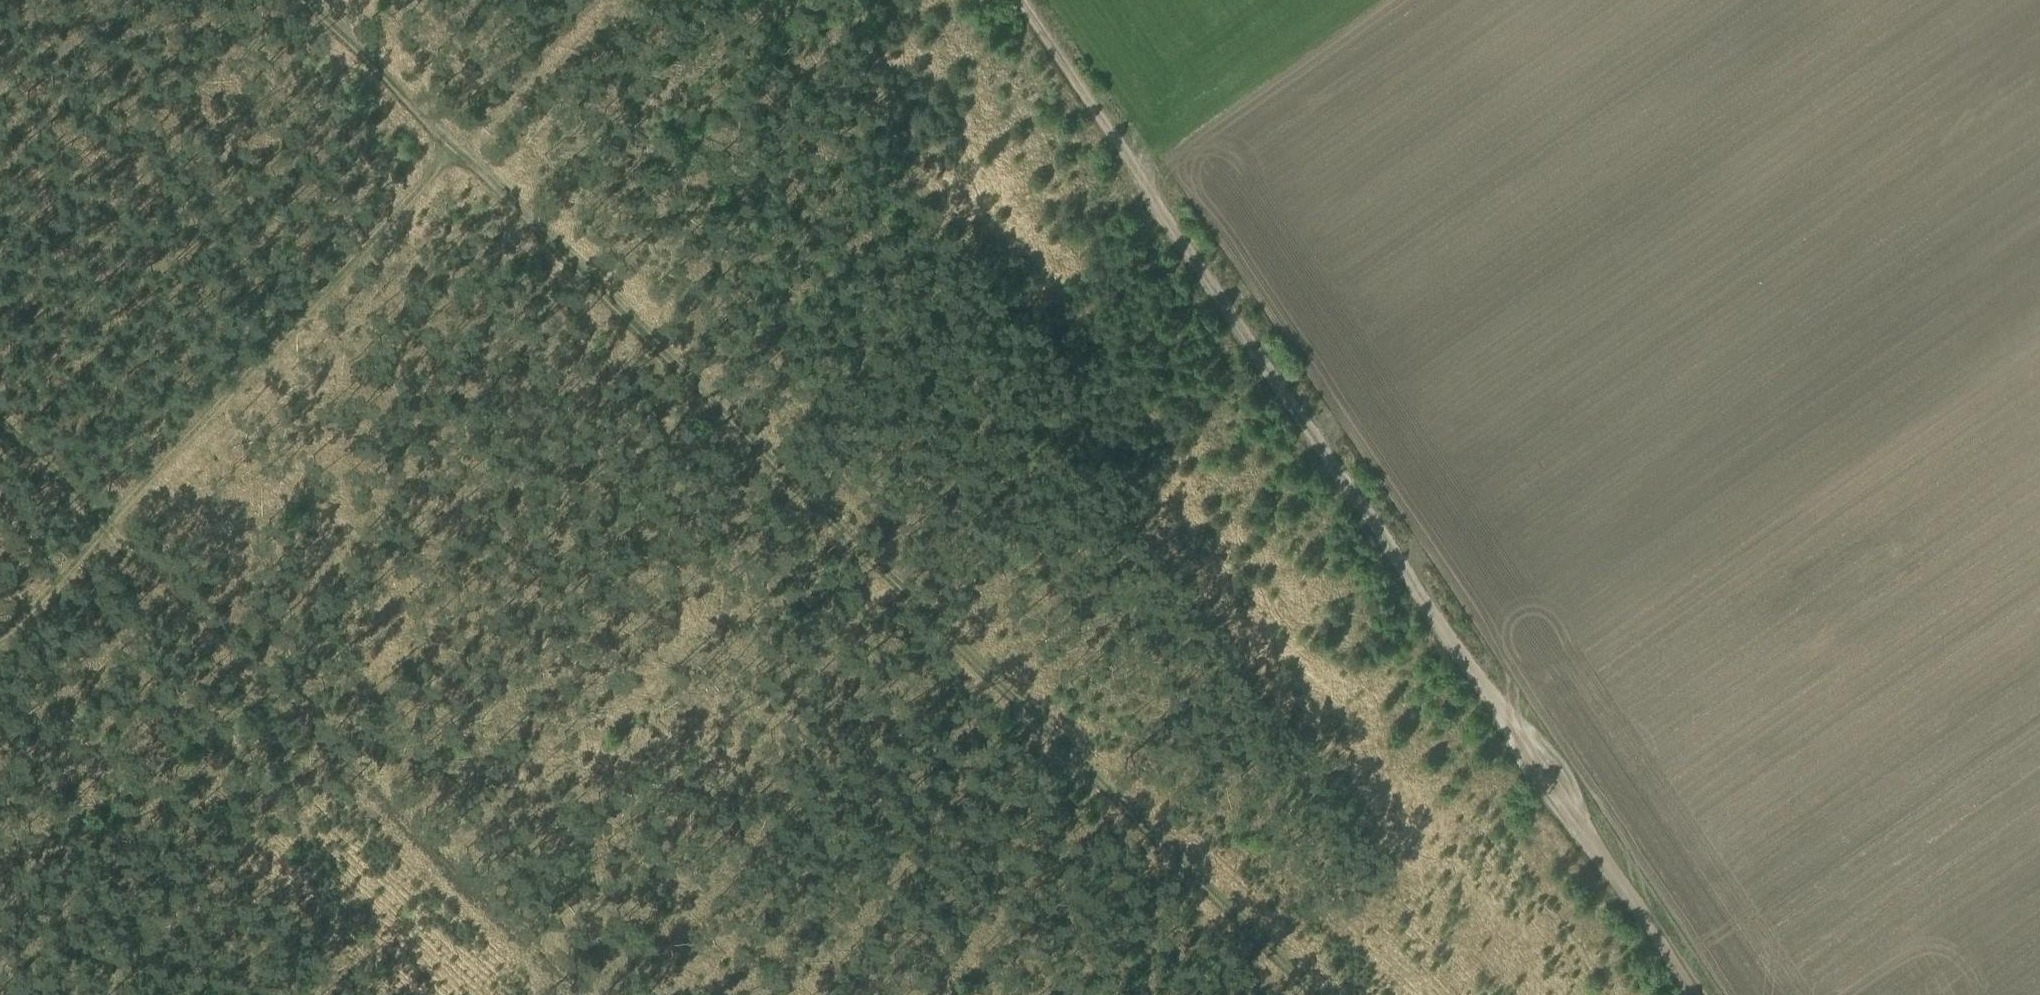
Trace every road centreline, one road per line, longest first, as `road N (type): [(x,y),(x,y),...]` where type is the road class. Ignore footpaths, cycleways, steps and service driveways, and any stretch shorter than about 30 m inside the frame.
road 1 (track): [(1019,0),(1694,994)]
road 2 (track): [(579,0),(0,638)]

